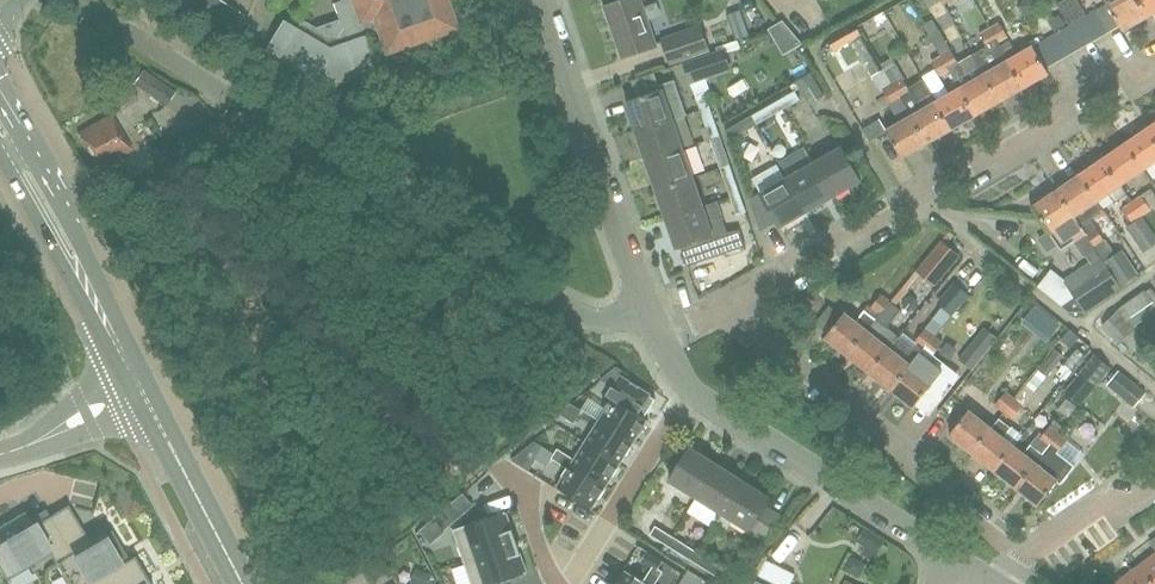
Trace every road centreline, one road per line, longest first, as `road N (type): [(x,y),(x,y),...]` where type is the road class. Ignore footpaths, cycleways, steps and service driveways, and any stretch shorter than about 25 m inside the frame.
road 1 (residential): [(645,314),(601,319),(561,307),(82,0)]
road 2 (residential): [(733,300),(1154,60)]
road 3 (residential): [(1021,555),(756,337),(733,300)]
road 4 (residential): [(645,314),(543,0)]
road 5 (residential): [(950,556),(688,387)]
road 6 (secondary): [(145,388),(0,120)]
road 7 (residential): [(688,387),(566,583)]
road 8 (secondary): [(243,583),(145,388)]
road 9 (residential): [(145,388),(0,449)]
road 10 (residential): [(1021,555),(1102,501),(1127,503),(1154,483)]

